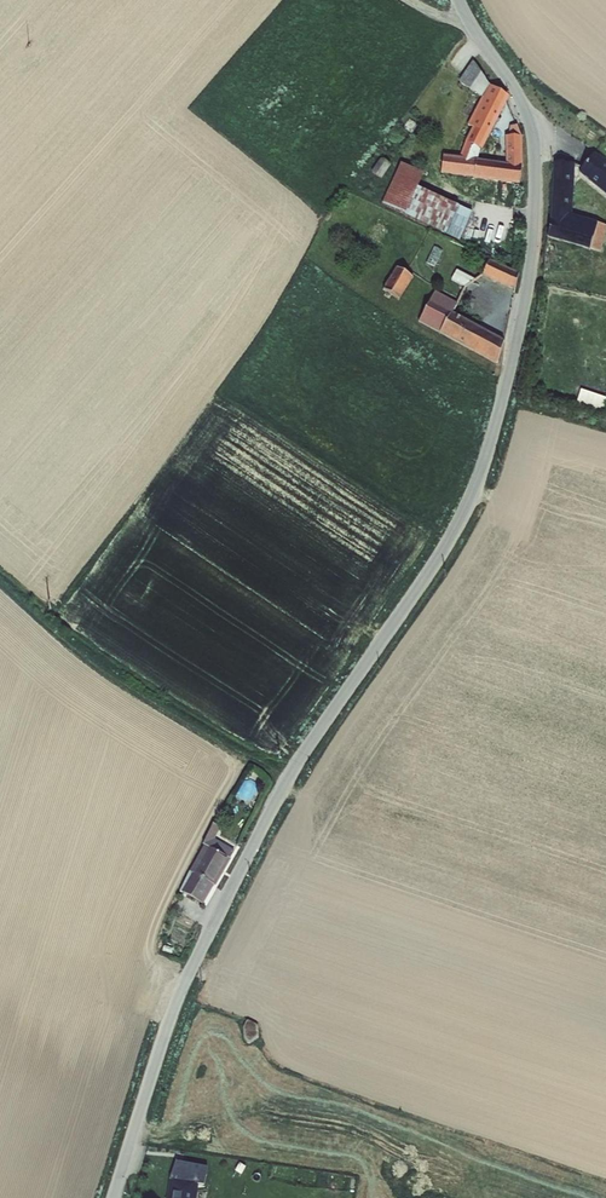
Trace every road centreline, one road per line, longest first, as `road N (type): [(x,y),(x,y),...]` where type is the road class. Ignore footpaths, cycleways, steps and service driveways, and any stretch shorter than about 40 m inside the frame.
road 1 (unclassified): [(115,1197),(188,974),(297,764),(462,518),(499,413),(533,249),(535,139),(513,85),(460,0)]

